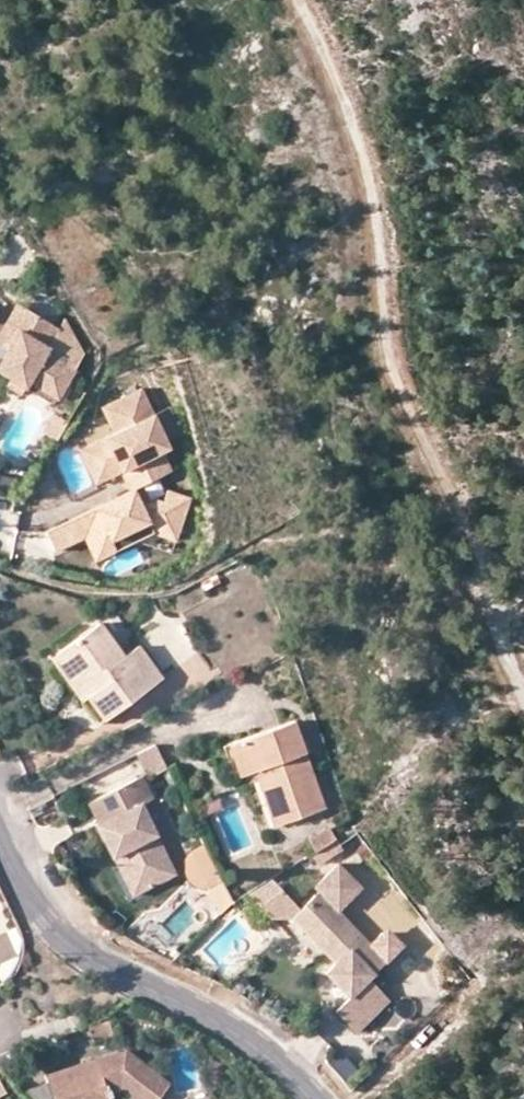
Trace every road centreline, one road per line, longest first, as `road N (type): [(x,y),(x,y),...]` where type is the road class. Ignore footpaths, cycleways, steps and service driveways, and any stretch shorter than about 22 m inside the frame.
road 1 (track): [(523,690),(485,578),(391,365),(362,156),(329,61),(295,0)]
road 2 (tertiary): [(309,1098),(269,1056),(224,1027),(61,942),(27,901),(0,846)]

